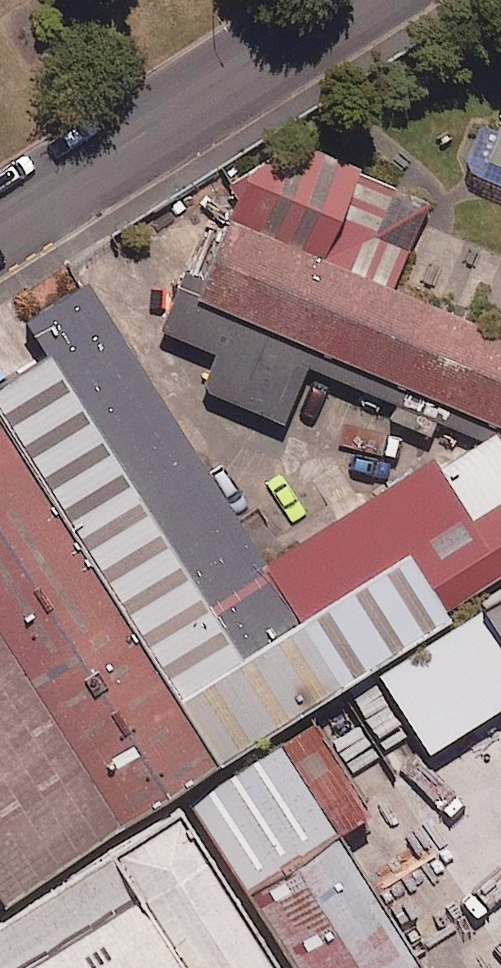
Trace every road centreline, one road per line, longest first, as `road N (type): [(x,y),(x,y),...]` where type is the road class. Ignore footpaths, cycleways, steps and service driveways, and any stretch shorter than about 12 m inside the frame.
road 1 (residential): [(347,0),(0,221)]

